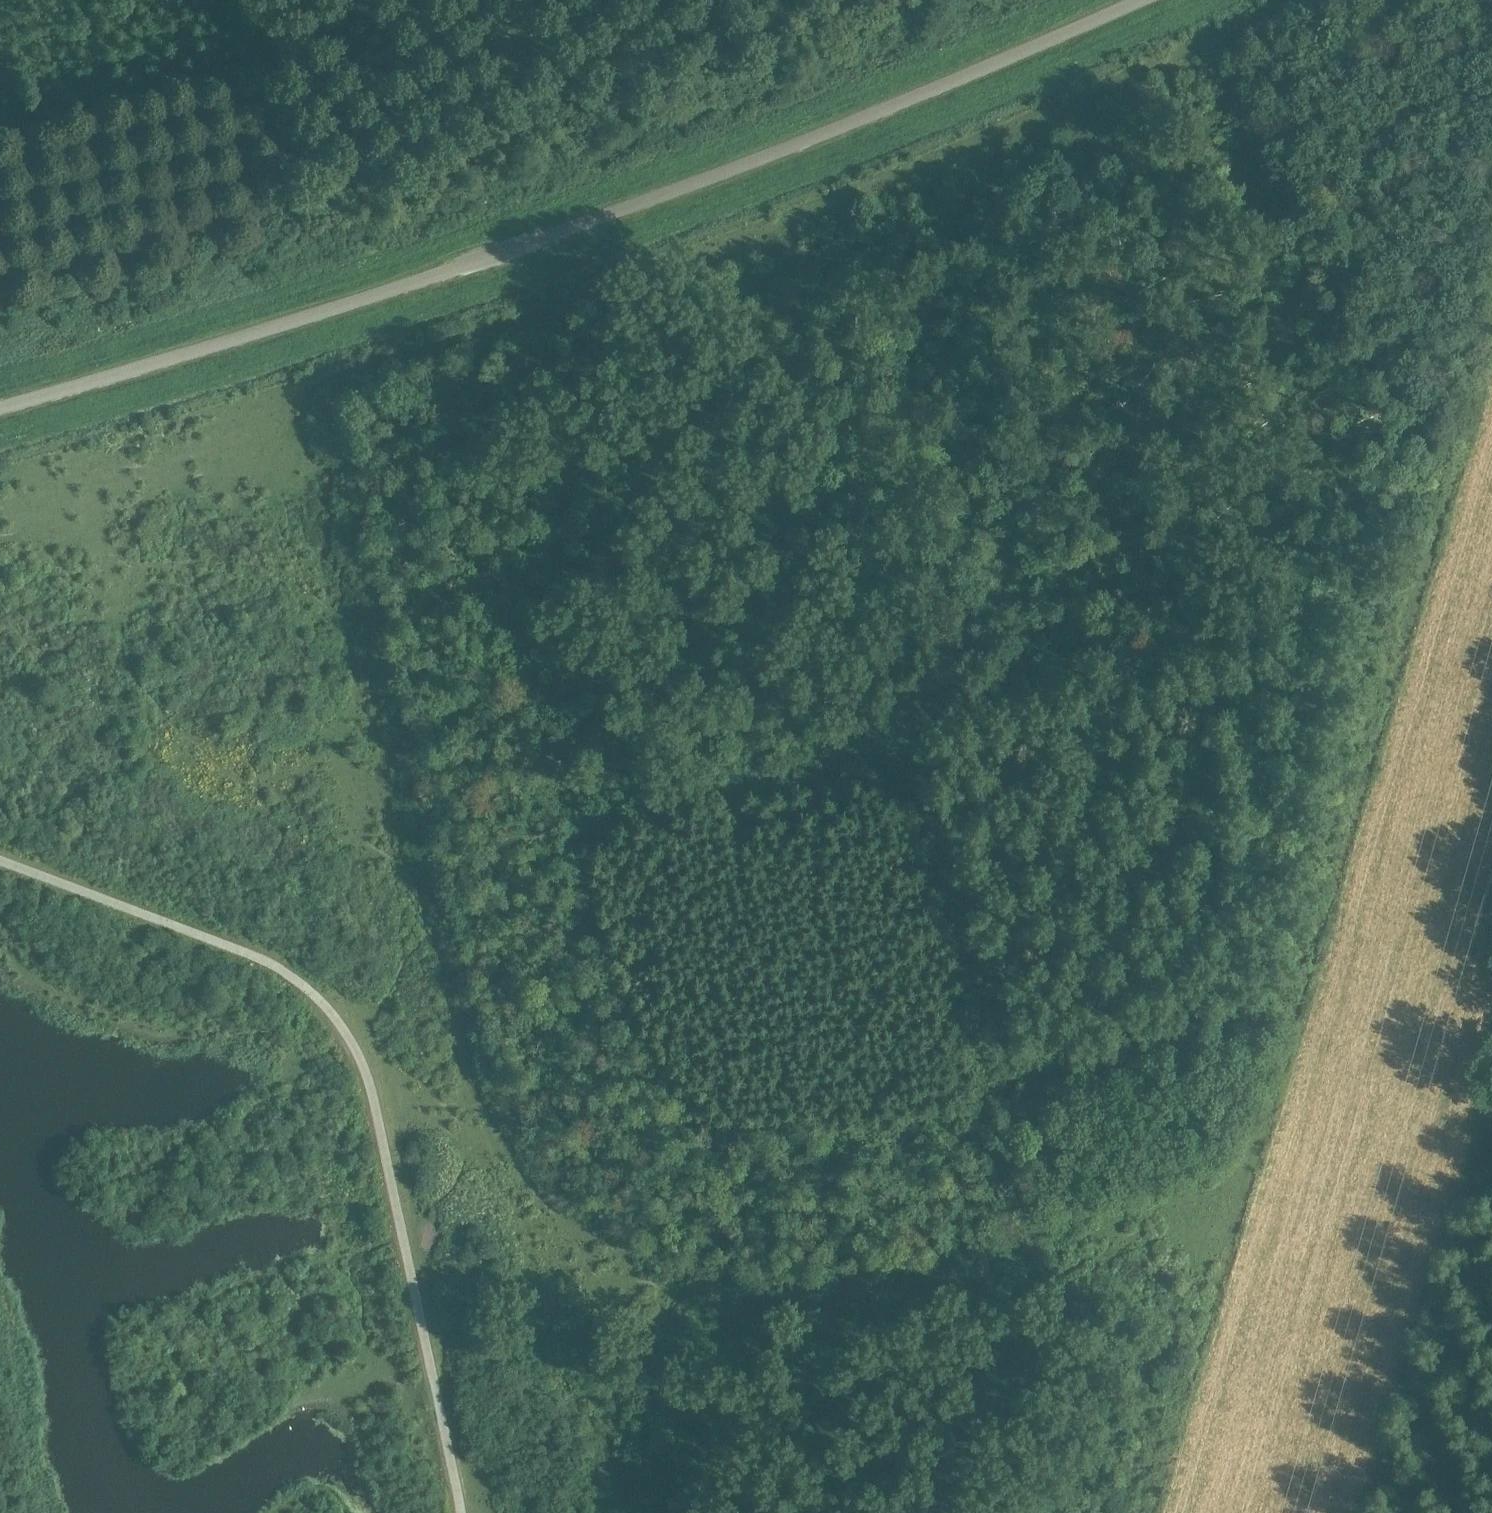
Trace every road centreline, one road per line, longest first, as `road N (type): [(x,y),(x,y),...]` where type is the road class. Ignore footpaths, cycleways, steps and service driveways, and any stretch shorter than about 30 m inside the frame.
road 1 (unclassified): [(0,409),(516,249),(895,107),(1142,0)]

